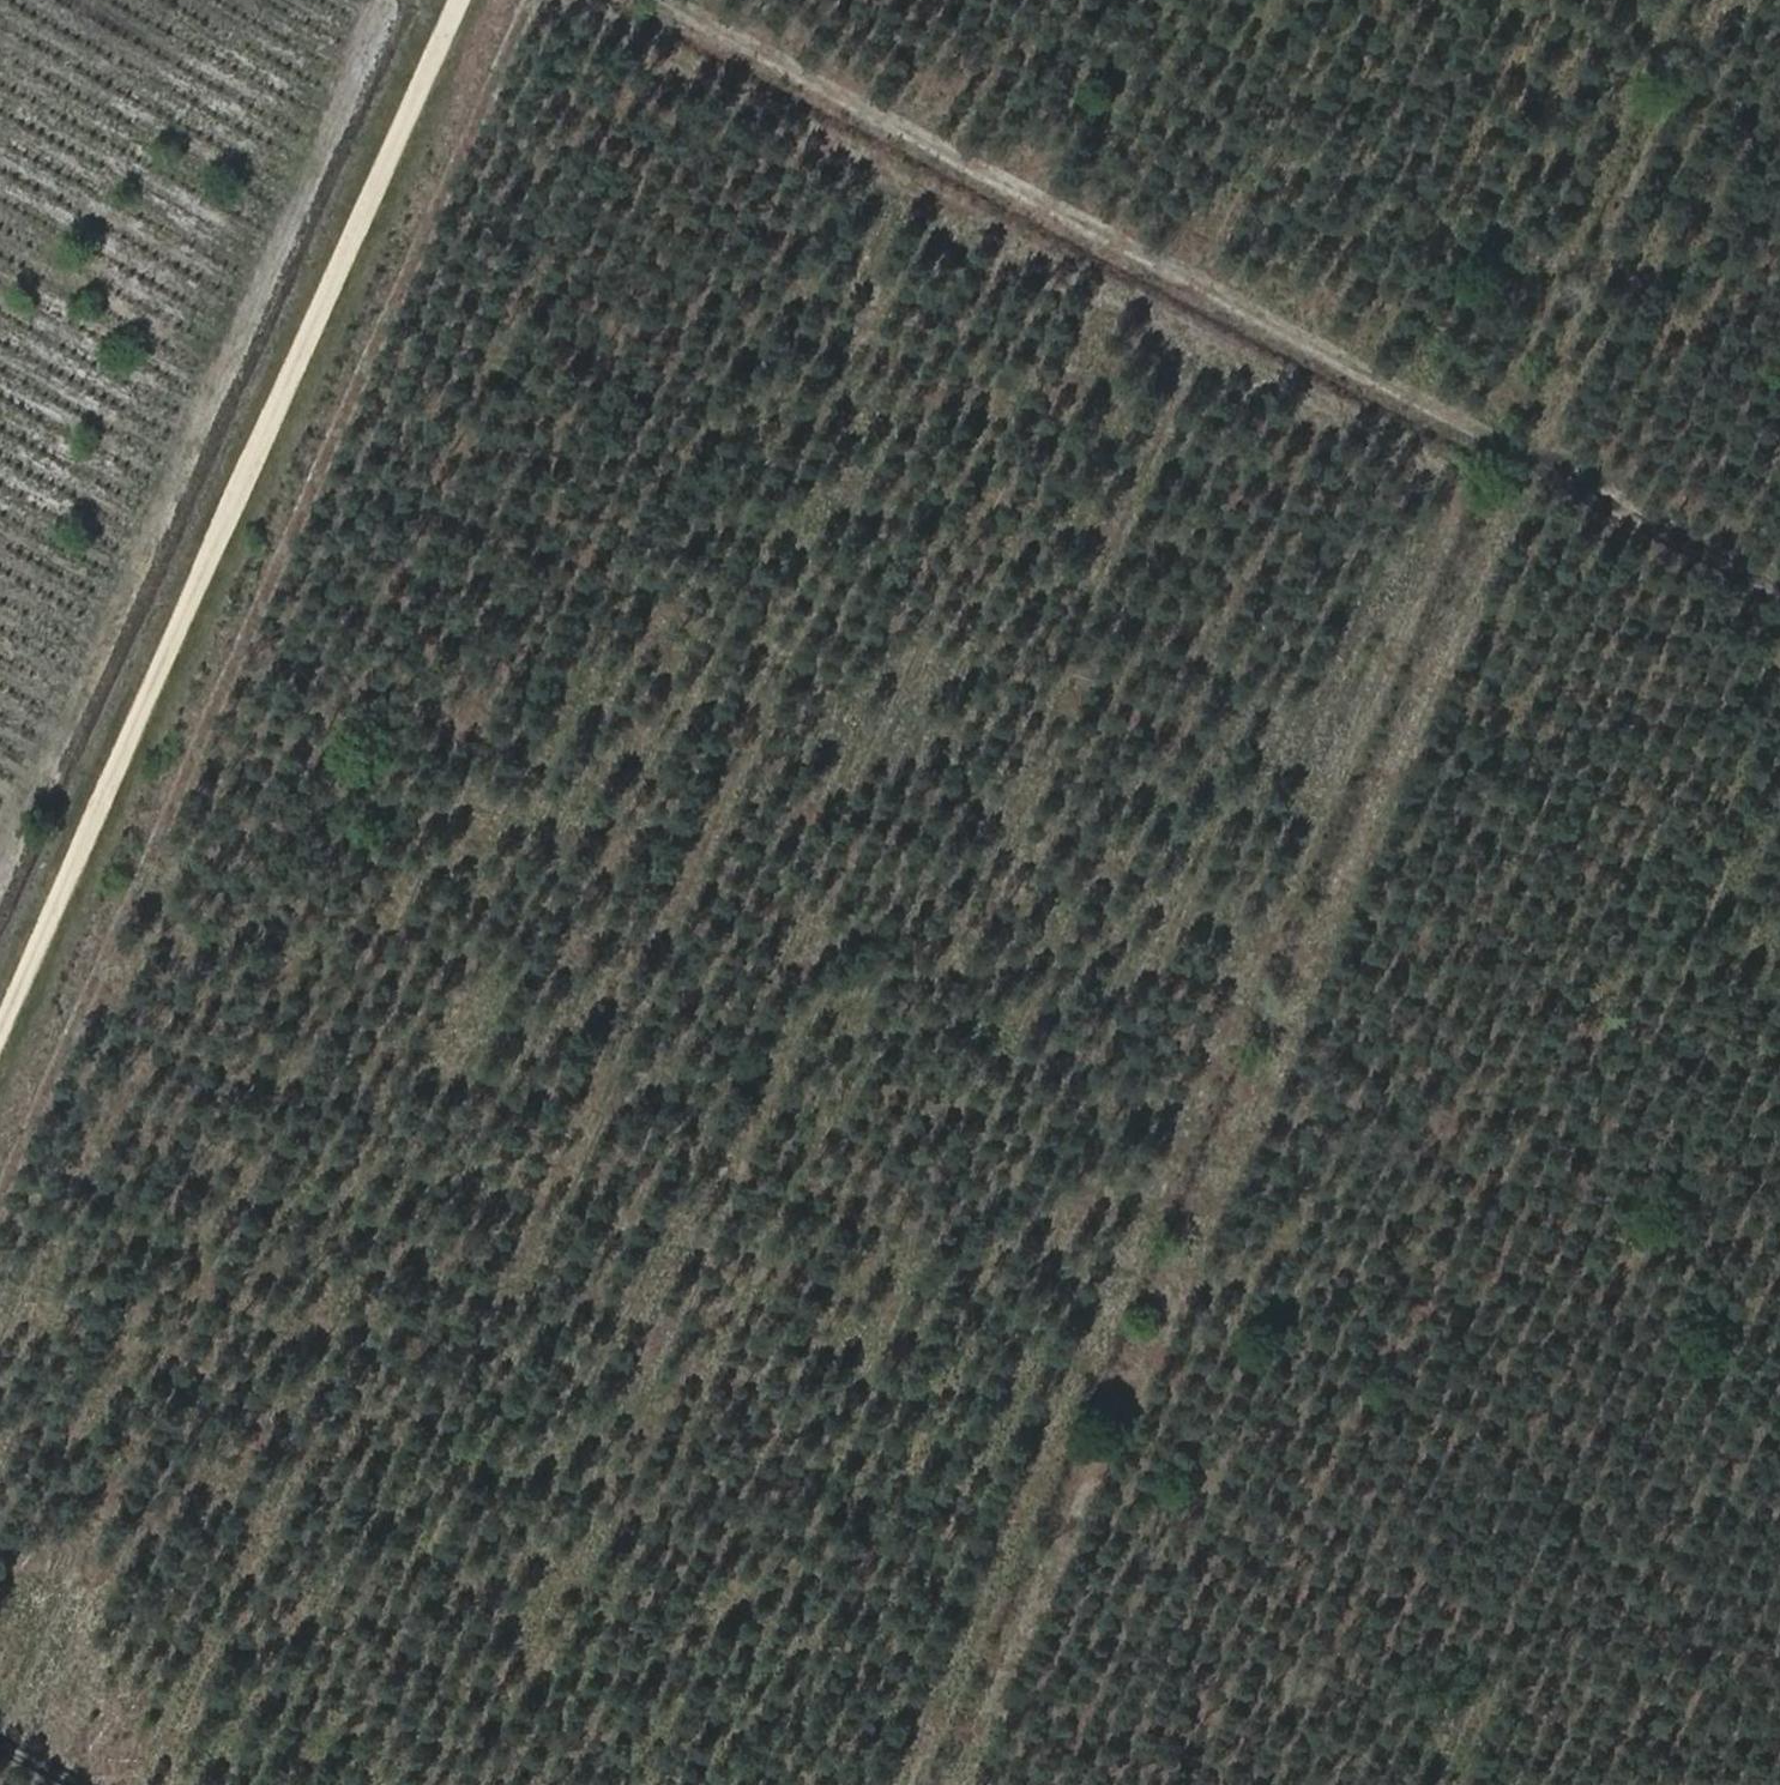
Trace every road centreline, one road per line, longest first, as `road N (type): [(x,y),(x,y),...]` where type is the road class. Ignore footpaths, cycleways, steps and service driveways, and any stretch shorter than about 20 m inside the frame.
road 1 (track): [(483,0),(0,1089)]

